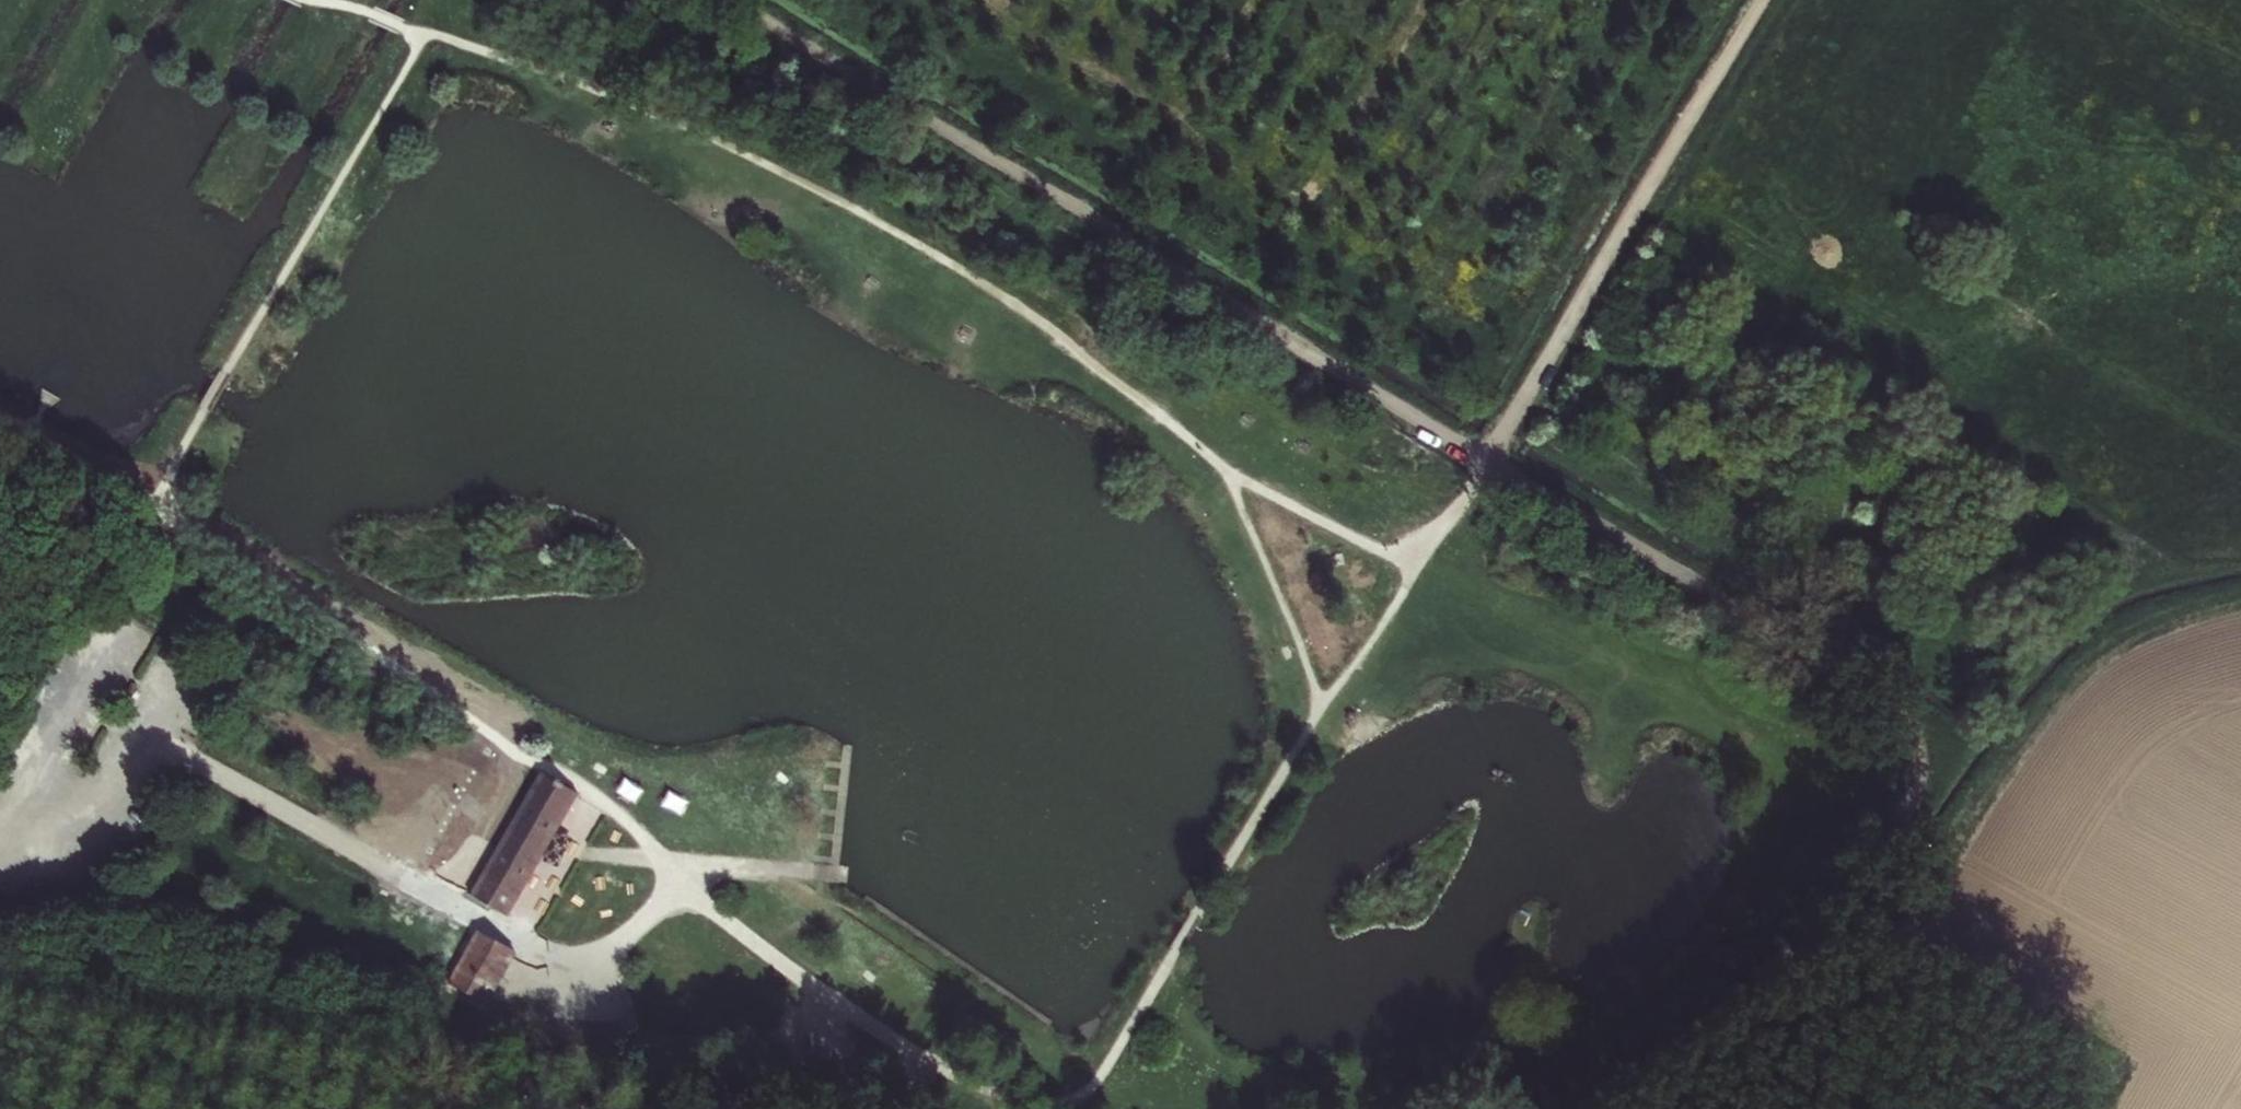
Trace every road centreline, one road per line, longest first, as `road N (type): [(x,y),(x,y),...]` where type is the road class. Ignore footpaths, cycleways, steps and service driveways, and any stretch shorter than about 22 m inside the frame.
road 1 (track): [(1618,1108),(1765,974),(1873,852),(1881,773),(1872,737),(1840,699),(1477,480)]
road 2 (track): [(1477,480),(1149,283),(990,173),(762,51),(685,0)]
road 3 (track): [(1477,480),(1765,0)]

